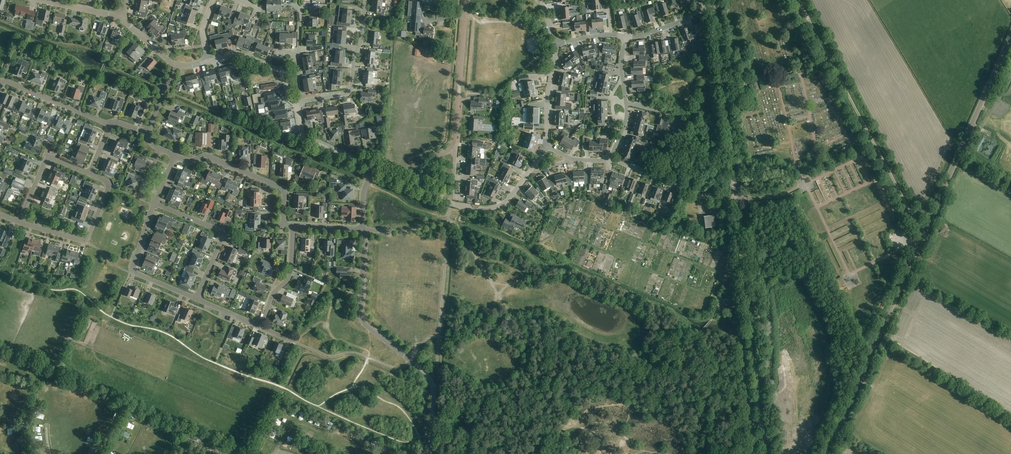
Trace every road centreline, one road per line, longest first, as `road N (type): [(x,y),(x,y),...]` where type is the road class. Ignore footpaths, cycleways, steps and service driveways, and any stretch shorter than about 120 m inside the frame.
road 1 (unclassified): [(429,453),(431,381),(362,319),(363,230)]
road 2 (unclassified): [(826,453),(926,228)]
road 3 (unclassified): [(739,247),(713,5)]
road 4 (track): [(798,0),(910,212)]
road 5 (unclassified): [(926,228),(1010,35)]
road 6 (track): [(764,453),(739,247)]
road 7 (residential): [(19,222),(86,242),(109,186),(90,174)]
road 8 (unclassified): [(450,150),(465,0)]
road 9 (residential): [(296,104),(350,92),(365,0)]
road 10 (residential): [(196,299),(225,233),(155,203)]
road 11 (residential): [(196,299),(132,271),(155,203)]

